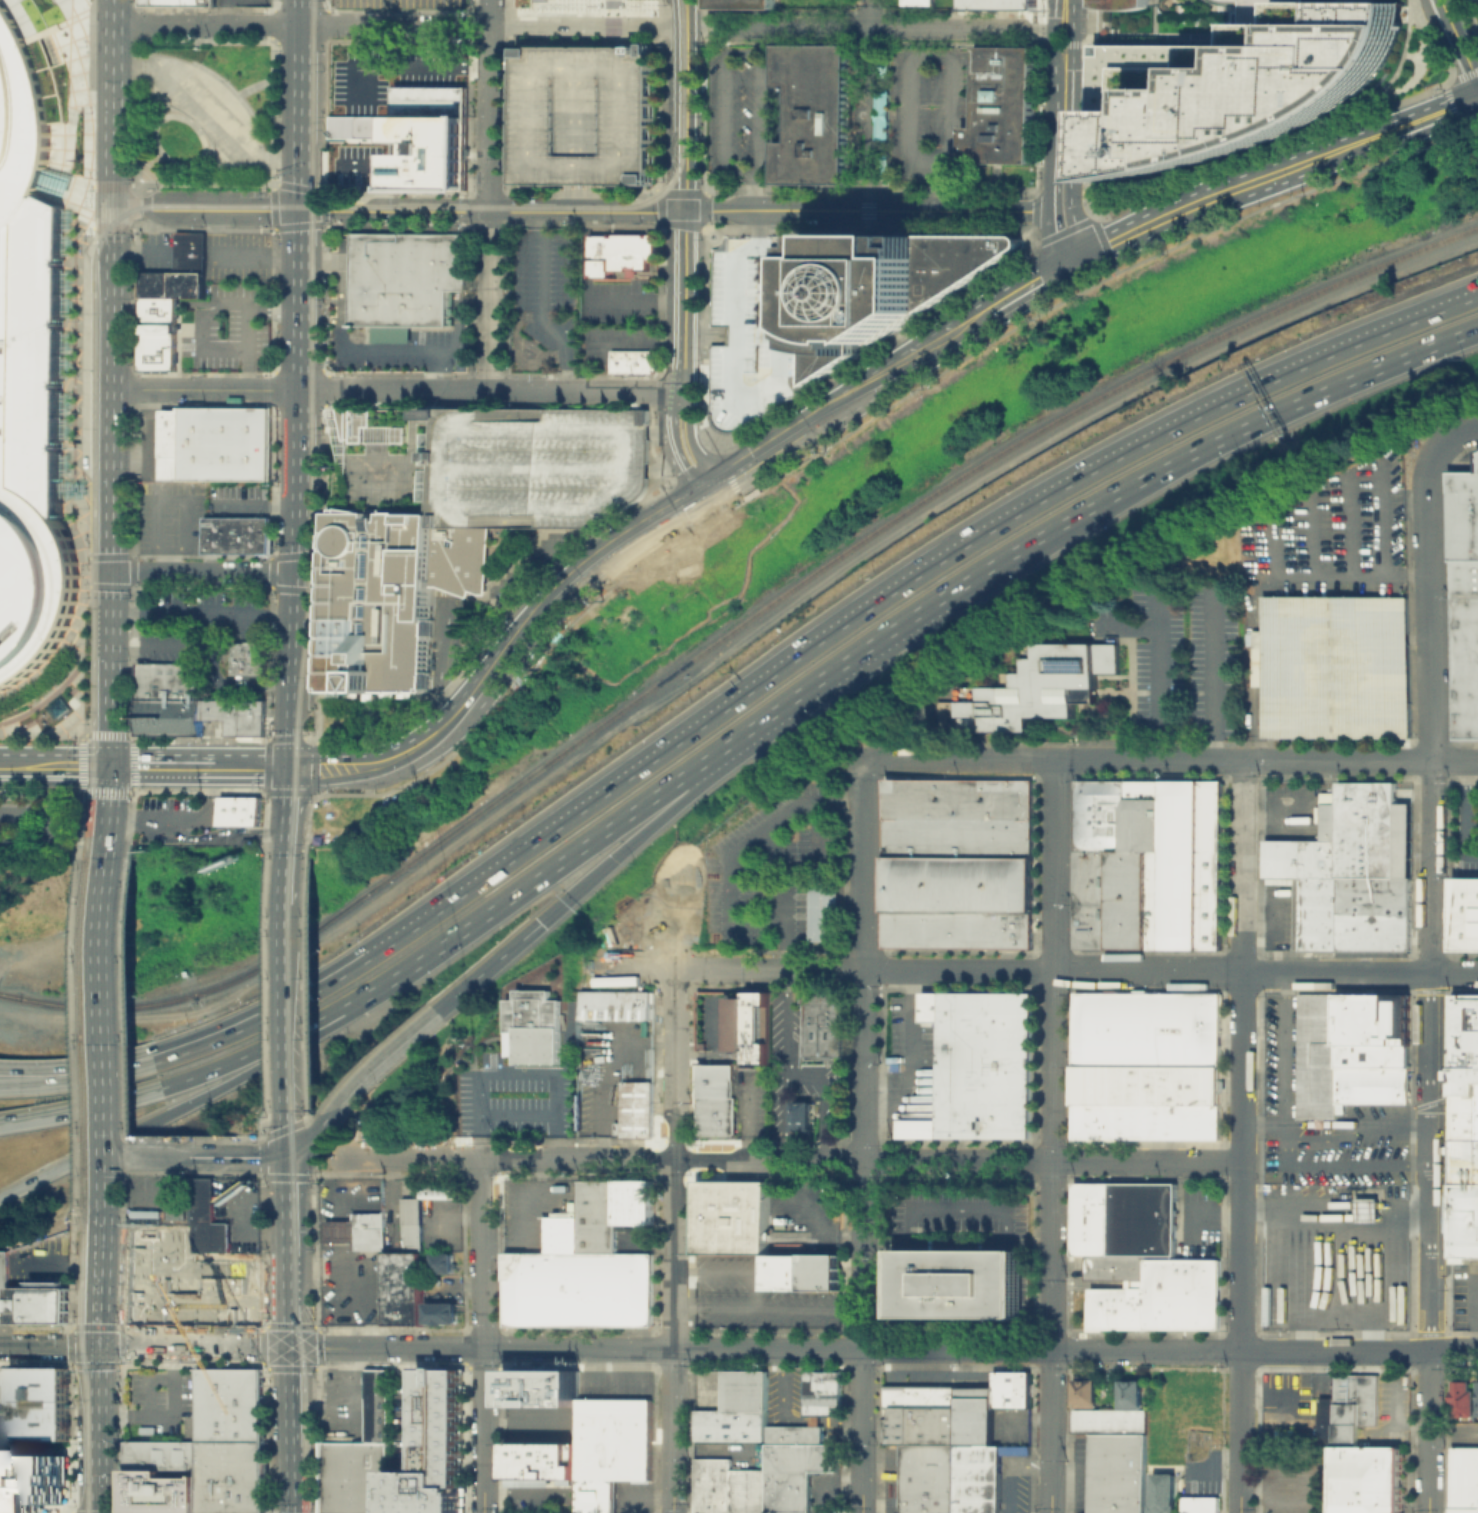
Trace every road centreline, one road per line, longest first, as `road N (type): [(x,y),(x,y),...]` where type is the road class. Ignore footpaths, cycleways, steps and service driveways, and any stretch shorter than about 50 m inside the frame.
road 1 (track): [(0,1013),(139,1017),(197,1010),(230,995),(350,920),(877,543),(1035,446),(1227,345),(1477,240)]
road 2 (residential): [(485,1349),(1477,1353)]
road 3 (residential): [(344,1159),(1242,1163)]
road 4 (residential): [(1240,1512),(1243,760)]
road 5 (motorway): [(377,987),(982,569)]
road 6 (motorway): [(916,572),(364,955)]
road 7 (primary): [(113,210),(110,856)]
road 8 (residential): [(1052,1351),(1056,759)]
road 9 (residential): [(113,210),(686,211)]
road 10 (motorway): [(539,921),(685,794),(982,569)]
road 11 (residential): [(674,1512),(675,968)]
road 12 (residential): [(863,1512),(865,969)]
road 13 (motorway): [(982,569),(1235,431),(1449,337)]
road 14 (motorway): [(1328,351),(1117,453),(916,572)]
road 15 (motorway): [(0,1195),(240,1075),(345,1016),(377,987)]
road 16 (secondary): [(1084,260),(1198,206),(1477,98)]
road 17 (secondary): [(217,766),(381,766),(415,755),(464,723),(548,620)]
road 18 (primary): [(300,391),(302,0)]
road 19 (residential): [(489,390),(490,0)]
road 20 (residential): [(300,391),(682,390)]
road 21 (residential): [(675,968),(1055,970)]
road 22 (residential): [(1056,759),(1433,760)]
road 23 (residential): [(113,25),(490,26)]
road 24 (residential): [(686,211),(1058,212)]
road 25 (primary): [(110,856),(108,1195)]
road 26 (secondary): [(709,490),(991,310)]
road 27 (residential): [(1433,760),(1440,453)]
road 28 (primary): [(296,680),(300,391)]
road 29 (tertiary): [(709,490),(682,434),(686,211)]
road 30 (motorway): [(160,1086),(271,1042),(377,987)]
road 31 (residential): [(1242,971),(1477,972)]
road 32 (motorway): [(364,955),(260,1014),(153,1057)]
road 33 (residential): [(1431,972),(1433,760)]
road 34 (residential): [(865,969),(864,759)]
road 35 (primary): [(113,0),(113,210)]
road 36 (primary): [(291,1109),(292,902)]
road 37 (residential): [(100,1346),(295,1348)]
road 38 (residential): [(864,759),(1056,759)]
road 39 (residential): [(485,1349),(486,1159)]
road 40 (residential): [(295,1348),(485,1349)]
road 41 (residential): [(113,389),(300,391)]
road 42 (residential): [(1055,970),(1242,971)]
road 43 (residential): [(299,572),(112,572)]
road 44 (tertiary): [(686,211),(687,27)]
road 45 (primary): [(100,1346),(100,1512)]
road 46 (trunk): [(296,1320),(296,1156)]
road 47 (motorway): [(0,1121),(160,1086)]
road 48 (residential): [(484,1512),(485,1349)]
road 49 (motorway): [(1477,290),(1328,351)]
road 50 (residential): [(1052,1512),(1052,1351)]
road 51 (residential): [(1430,1512),(1430,1353)]
road 52 (tertiary): [(1065,157),(1065,0)]
road 53 (primary): [(108,1195),(100,1346)]
road 54 (motorway): [(340,1107),(438,1010)]
road 55 (motorway): [(438,1010),(539,921)]

